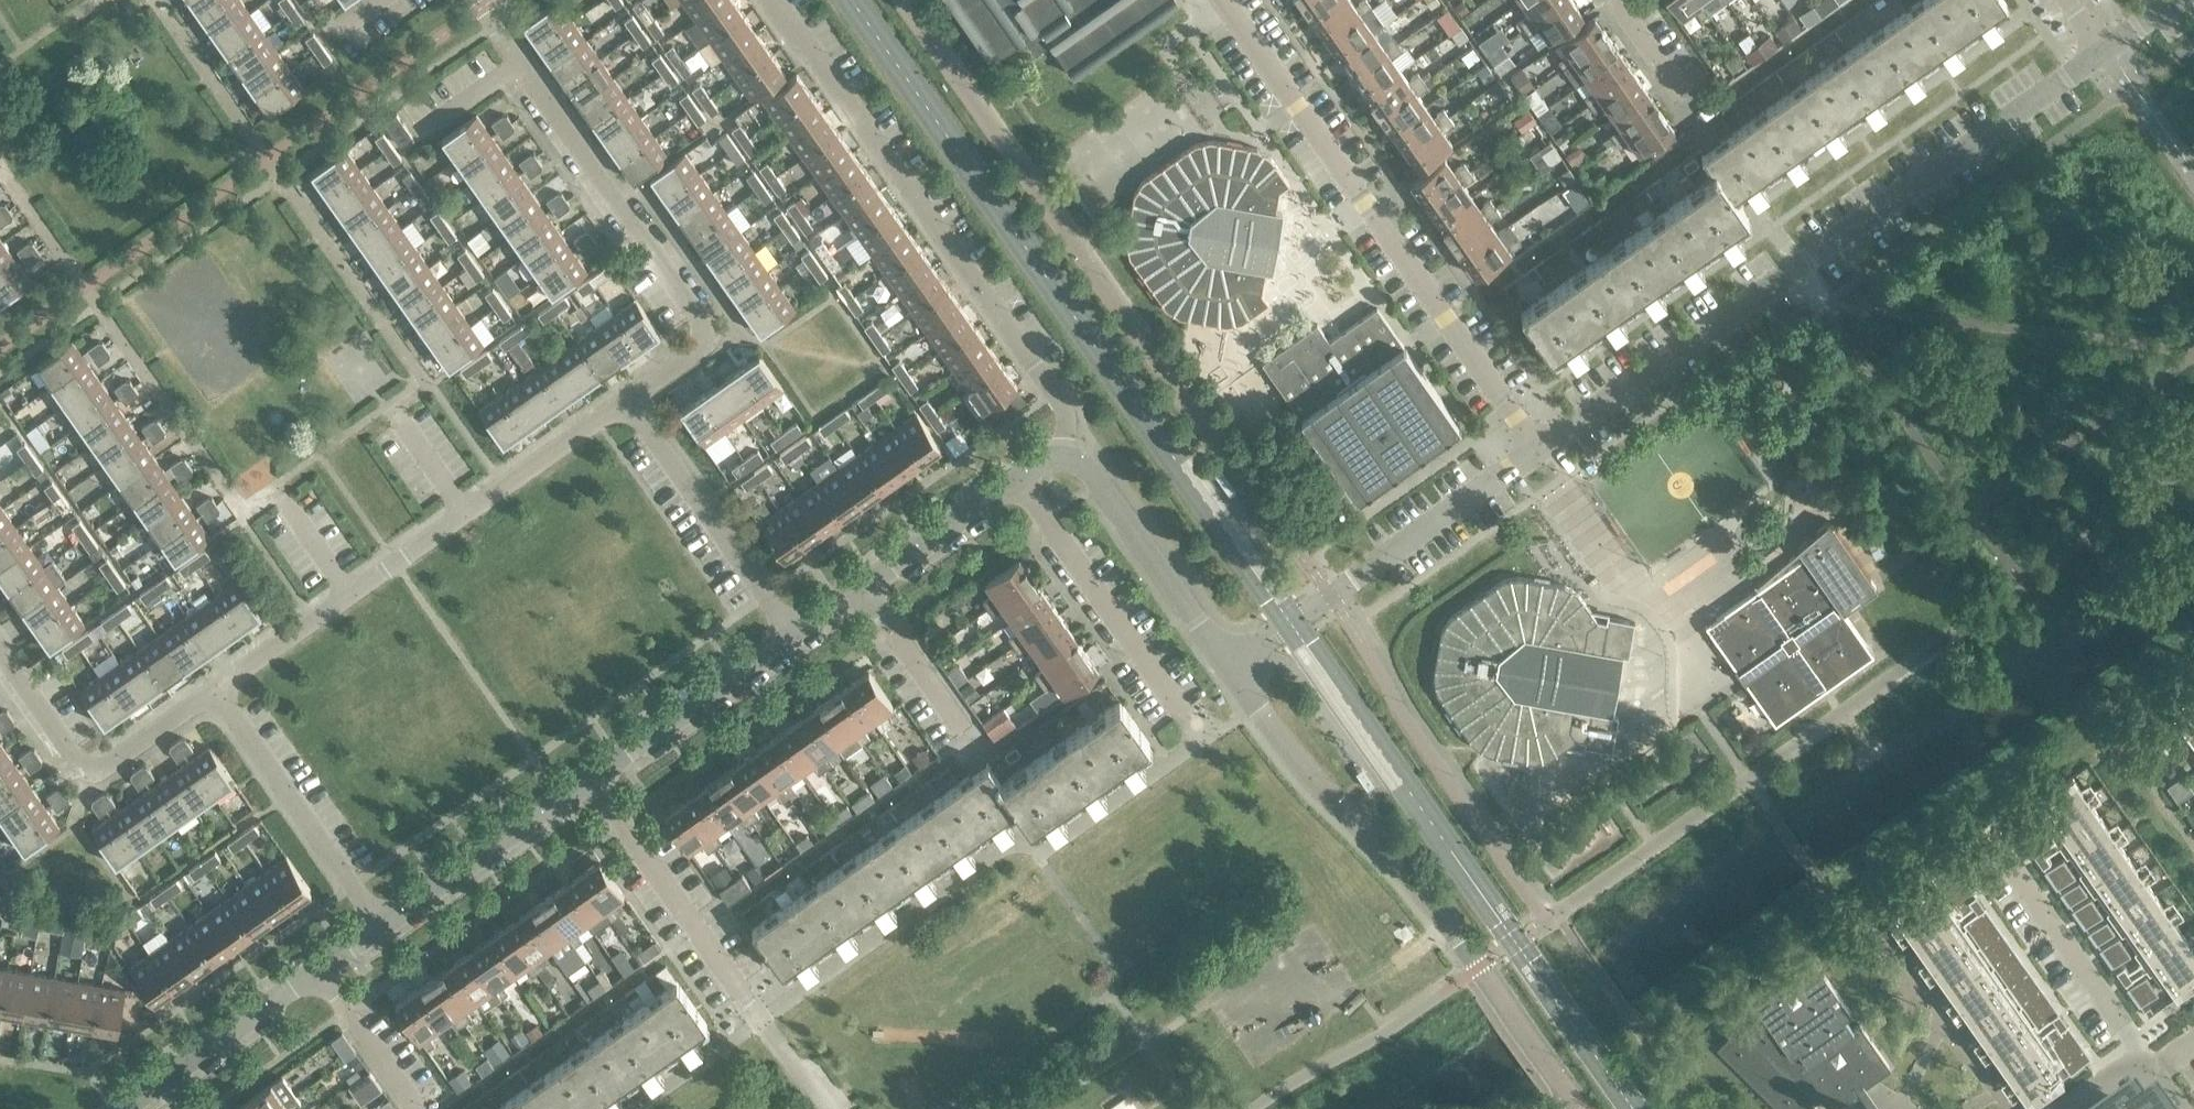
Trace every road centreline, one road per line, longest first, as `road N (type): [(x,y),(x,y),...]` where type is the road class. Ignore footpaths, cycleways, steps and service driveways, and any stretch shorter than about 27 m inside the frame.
road 1 (residential): [(1015,484),(1198,743),(1034,853),(1000,853),(762,1022)]
road 2 (residential): [(1541,451),(2105,53)]
road 3 (residential): [(1541,451),(1226,0)]
road 4 (residential): [(1066,456),(1066,416),(773,0)]
road 5 (unclassified): [(1564,1090),(1417,881),(1292,753),(1229,668)]
road 6 (residential): [(626,401),(716,340),(477,0)]
road 7 (unclassified): [(1229,668),(1541,451)]
road 8 (residential): [(120,1108),(380,928)]
road 9 (residential): [(464,516),(214,692)]
road 10 (residential): [(214,692),(89,777),(0,653)]
road 11 (residential): [(762,1022),(593,782)]
road 12 (residential): [(793,638),(626,401)]
road 13 (residential): [(2133,1075),(2133,1036),(1989,832)]
road 14 (residential): [(380,928),(214,692)]
road 15 (residential): [(1066,456),(1083,462),(1229,668)]
road 16 (residential): [(793,638),(1015,484)]
road 17 (residential): [(380,928),(593,782)]
road 18 (residential): [(593,782),(793,638)]
road 19 (residential): [(464,516),(626,401)]
road 20 (residential): [(762,1022),(640,1108)]

